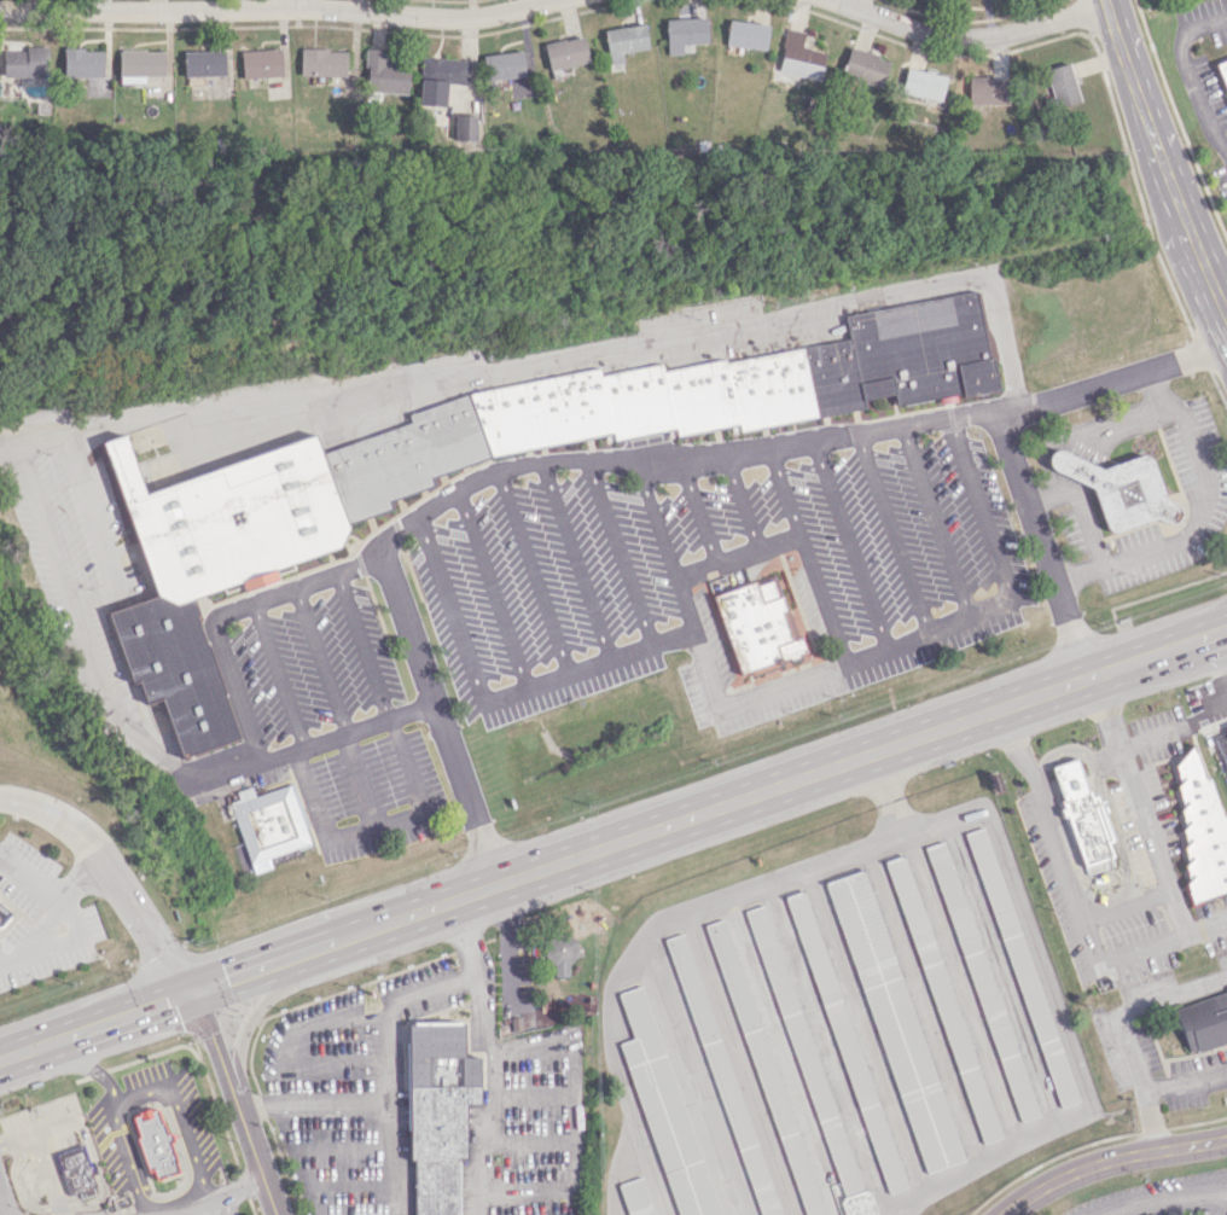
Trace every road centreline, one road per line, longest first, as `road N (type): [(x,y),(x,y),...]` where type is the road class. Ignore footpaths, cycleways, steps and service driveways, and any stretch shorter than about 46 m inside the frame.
road 1 (primary): [(1226,628),(289,958)]
road 2 (residential): [(0,10),(296,8),(467,21),(554,0)]
road 3 (tertiary): [(1226,326),(1185,231),(1109,0)]
road 4 (residential): [(833,0),(954,37),(1111,6)]
road 5 (tertiary): [(1002,1214),(1062,1176),(1112,1158),(1226,1138)]
road 6 (primary): [(193,992),(18,1052)]
road 7 (residential): [(193,992),(94,848)]
road 8 (primary): [(233,1093),(240,1039),(289,958)]
road 9 (residential): [(233,1093),(279,1214)]

